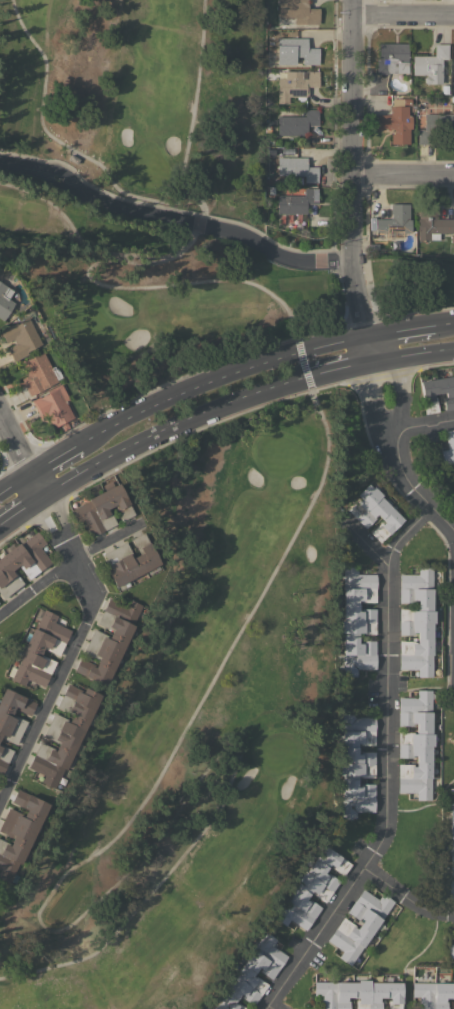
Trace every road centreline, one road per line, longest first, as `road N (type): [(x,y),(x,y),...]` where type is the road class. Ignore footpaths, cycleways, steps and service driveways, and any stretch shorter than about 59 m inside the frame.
road 1 (residential): [(263,1008),(383,828),(391,560),(432,509)]
road 2 (residential): [(351,260),(294,260),(232,232),(131,210),(49,173),(0,161)]
road 3 (residential): [(42,496),(77,560),(91,608),(0,809)]
road 4 (residential): [(368,335),(351,260),(346,174),(349,0)]
road 5 (tertiary): [(368,335),(185,389),(80,441)]
road 6 (tertiary): [(42,496),(161,432),(306,377)]
road 7 (residential): [(129,531),(0,613)]

